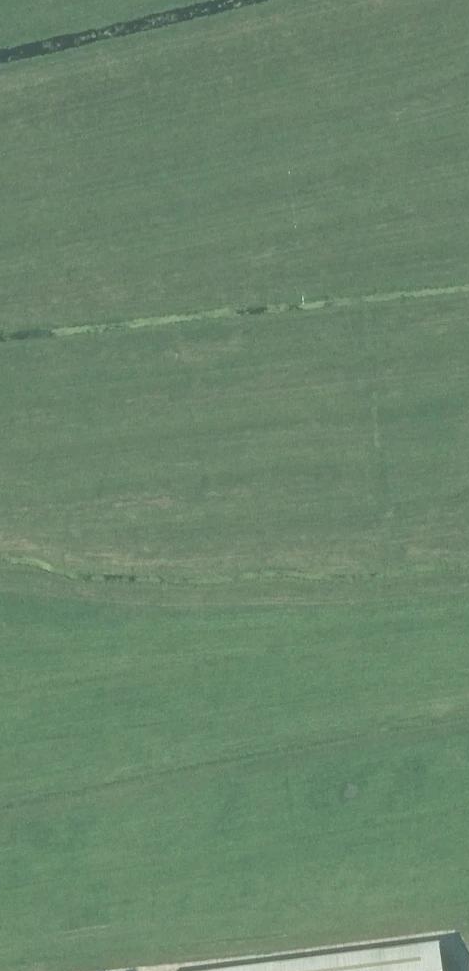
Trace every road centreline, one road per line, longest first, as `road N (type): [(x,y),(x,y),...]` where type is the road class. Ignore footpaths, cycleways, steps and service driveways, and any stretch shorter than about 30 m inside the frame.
road 1 (track): [(190,970),(454,941),(468,961)]

